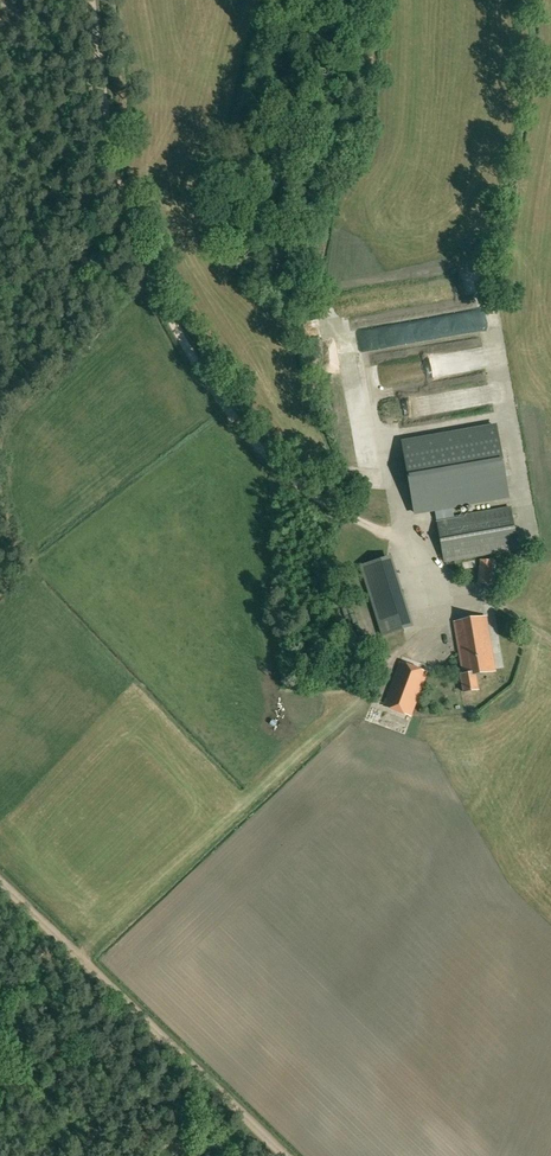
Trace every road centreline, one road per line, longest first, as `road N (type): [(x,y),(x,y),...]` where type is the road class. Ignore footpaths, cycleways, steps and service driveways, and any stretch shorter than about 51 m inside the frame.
road 1 (unclassified): [(93,0),(133,228),(209,386),(294,480),(489,600)]
road 2 (track): [(284,1155),(0,885)]

